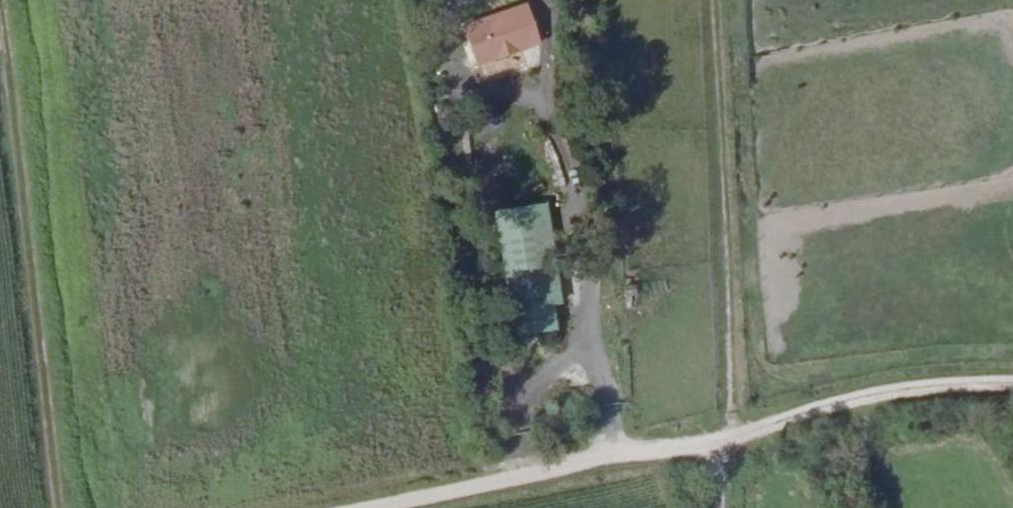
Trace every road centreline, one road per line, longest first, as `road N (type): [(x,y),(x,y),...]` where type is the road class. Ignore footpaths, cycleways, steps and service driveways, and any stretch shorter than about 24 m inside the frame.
road 1 (track): [(0,71),(42,507)]
road 2 (track): [(712,0),(736,431)]
road 3 (track): [(373,507),(636,456),(666,443),(712,441)]
road 4 (track): [(736,431),(841,397),(1012,380)]

